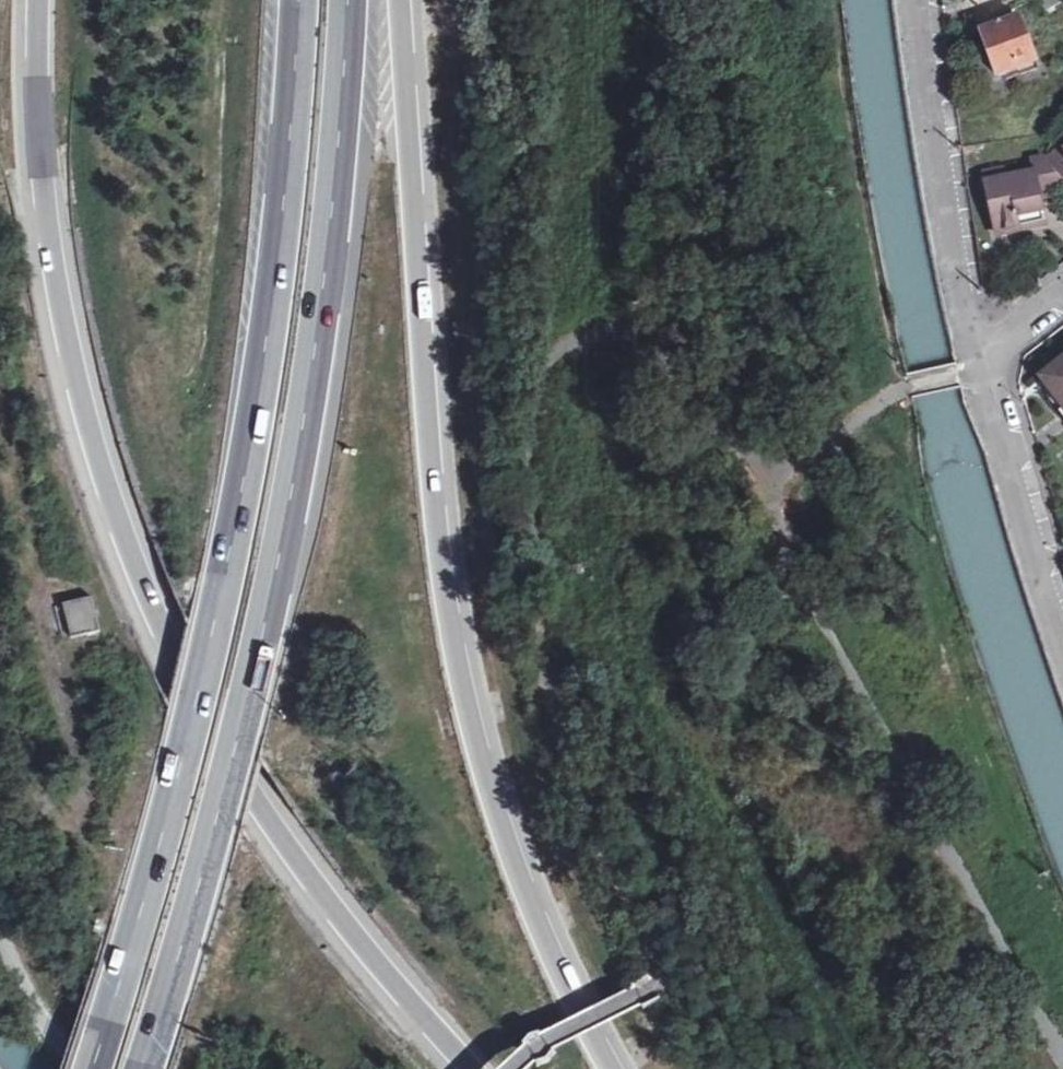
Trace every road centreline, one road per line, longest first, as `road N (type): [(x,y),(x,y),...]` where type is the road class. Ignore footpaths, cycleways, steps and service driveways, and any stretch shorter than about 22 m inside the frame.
road 1 (trunk): [(38,0),(54,270),(93,441),(149,602),(179,670),(291,854),(474,1068)]
road 2 (trunk): [(614,1068),(535,910),(501,818),(455,647),(434,482),(402,0)]
road 3 (motorway): [(299,0),(276,286),(249,459),(181,768),(96,1068)]
road 4 (motorway): [(148,1068),(220,813),(297,471),(336,197),(350,0)]
road 5 (track): [(765,471),(888,685),(1062,1046)]
road 6 (unclassified): [(975,356),(916,0)]
road 7 (unclassified): [(1062,629),(975,356)]

